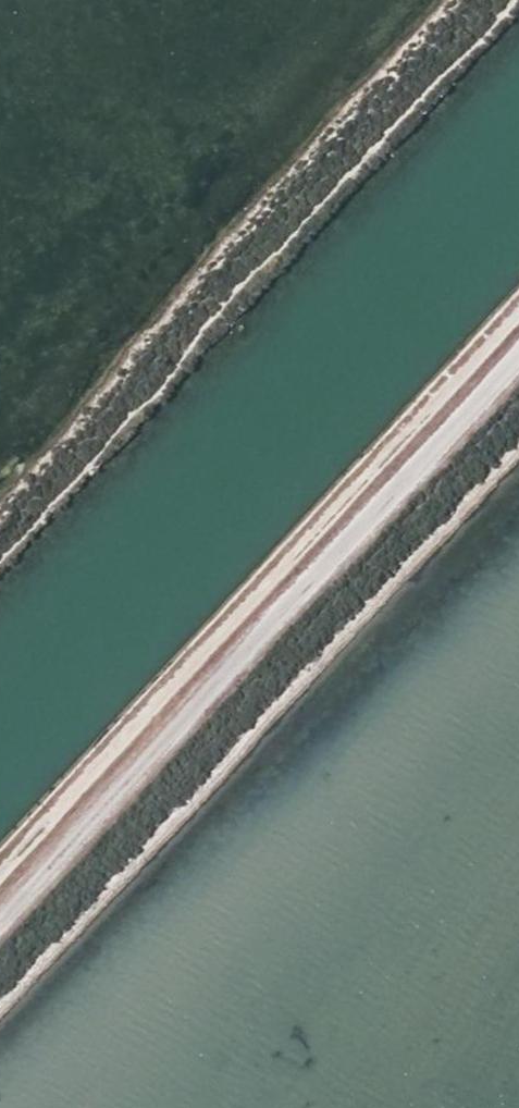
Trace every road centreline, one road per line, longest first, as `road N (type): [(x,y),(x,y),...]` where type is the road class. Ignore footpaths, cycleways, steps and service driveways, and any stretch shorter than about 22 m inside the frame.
road 1 (track): [(518,373),(0,930)]

